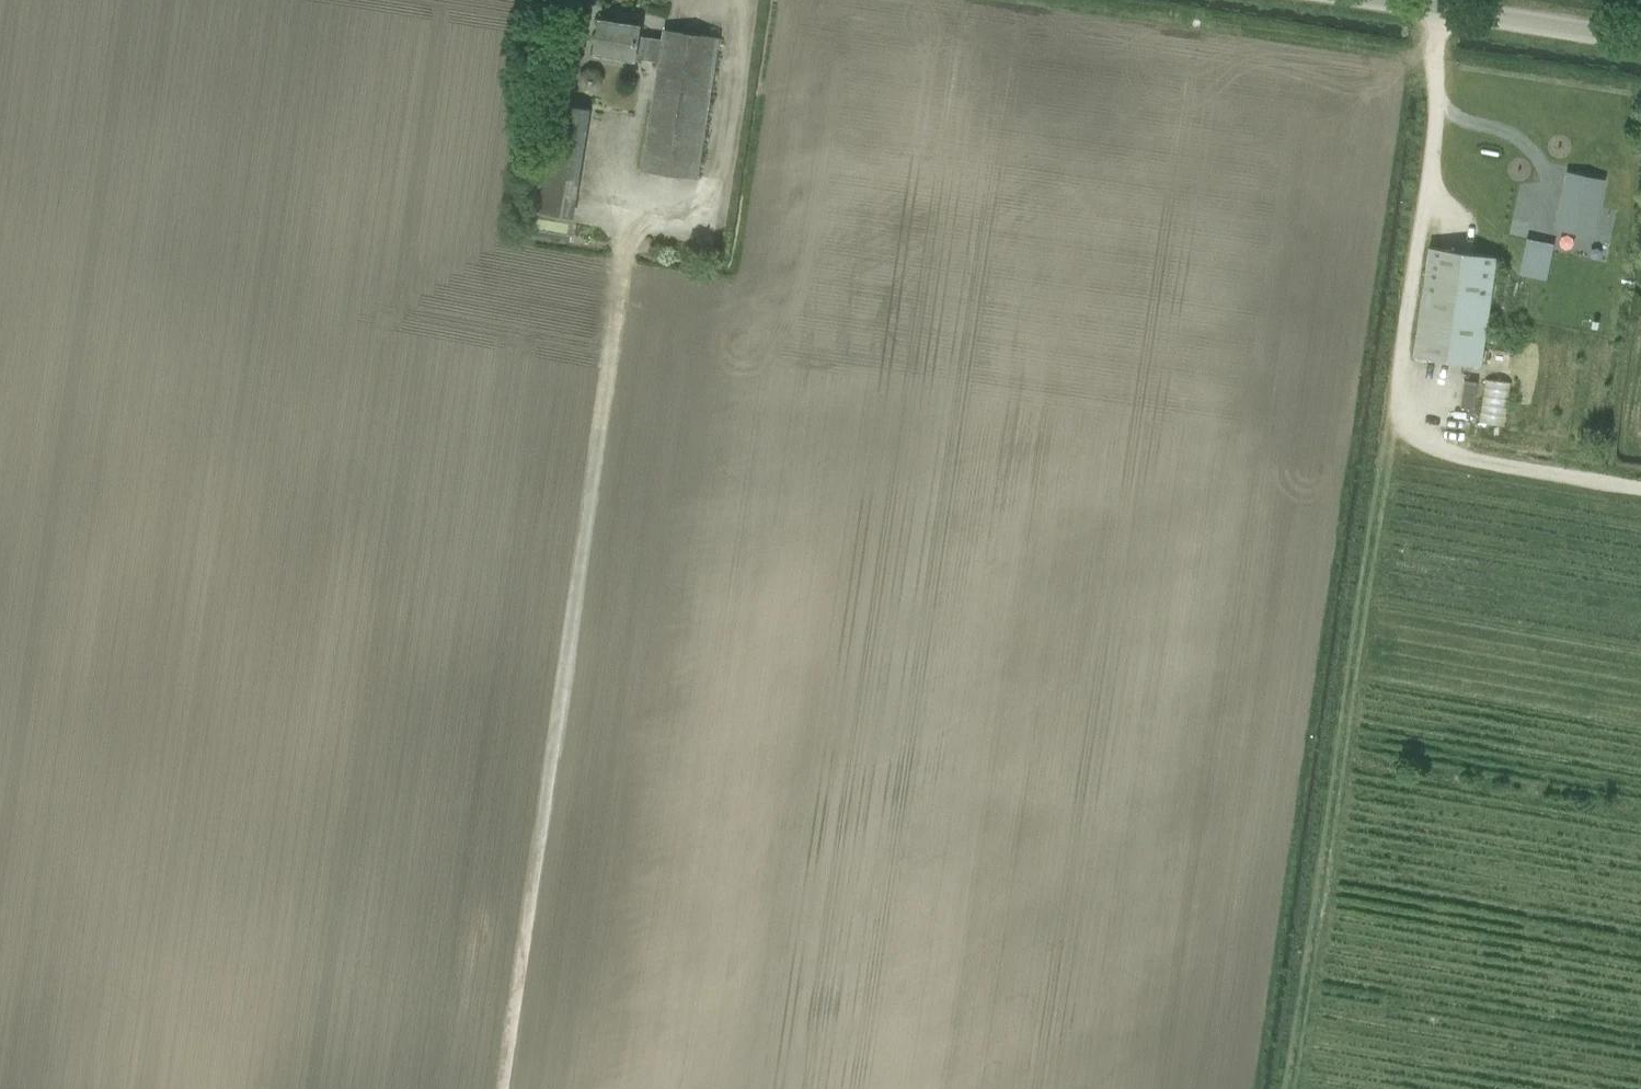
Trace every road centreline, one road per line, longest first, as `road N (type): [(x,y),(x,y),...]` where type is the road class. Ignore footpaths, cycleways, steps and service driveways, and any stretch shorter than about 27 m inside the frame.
road 1 (track): [(625,210),(503,1088)]
road 2 (unclassified): [(1640,41),(1378,0)]

